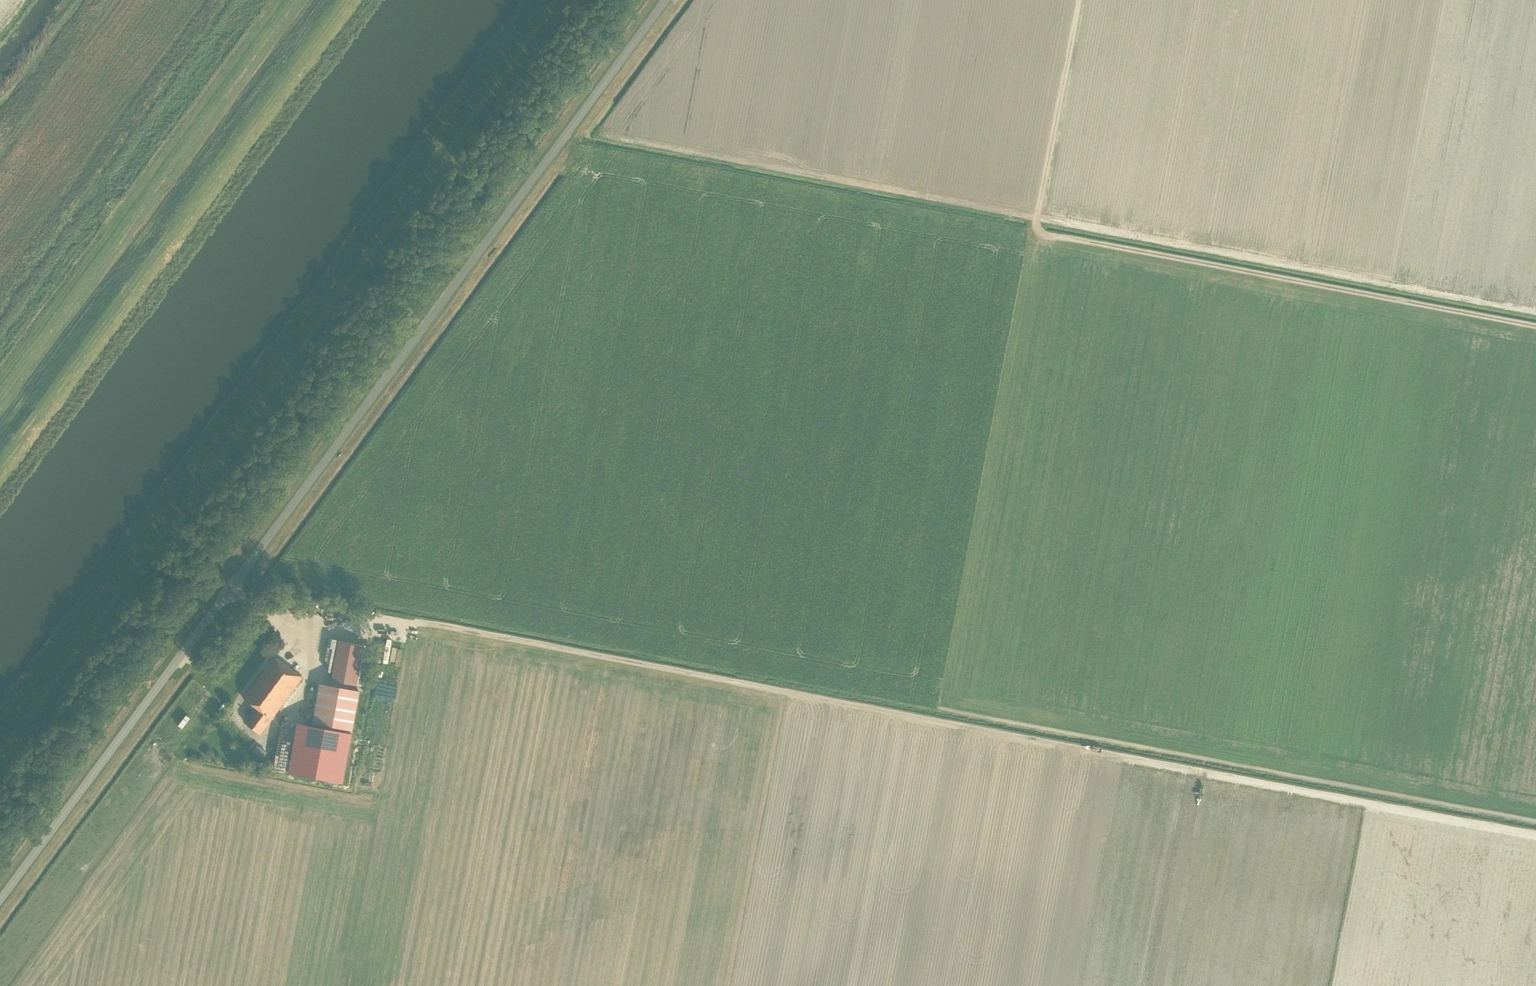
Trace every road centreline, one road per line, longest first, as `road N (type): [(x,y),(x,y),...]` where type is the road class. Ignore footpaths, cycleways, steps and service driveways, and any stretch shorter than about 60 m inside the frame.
road 1 (unclassified): [(0,894),(665,0)]

